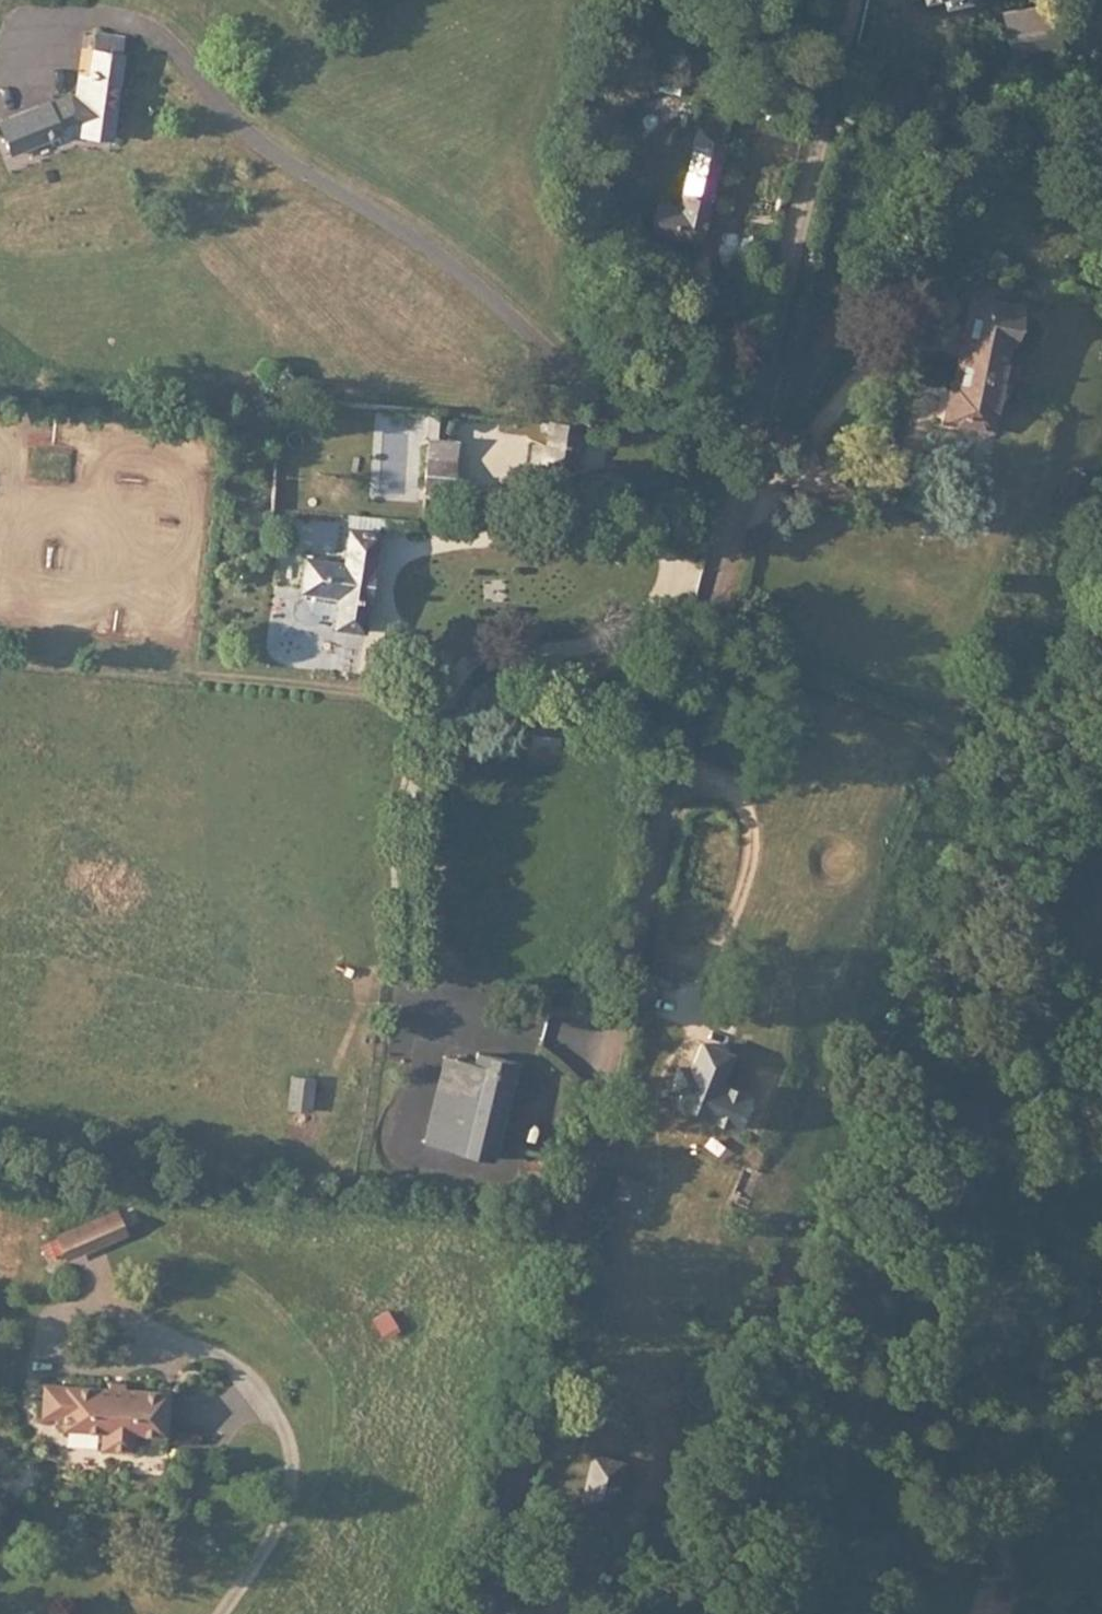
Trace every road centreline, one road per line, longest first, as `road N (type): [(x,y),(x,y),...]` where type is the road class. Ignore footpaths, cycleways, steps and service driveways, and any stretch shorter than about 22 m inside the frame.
road 1 (tertiary): [(849,0),(575,1223),(477,1613)]
road 2 (tertiary): [(655,1613),(1072,908),(1101,870)]

